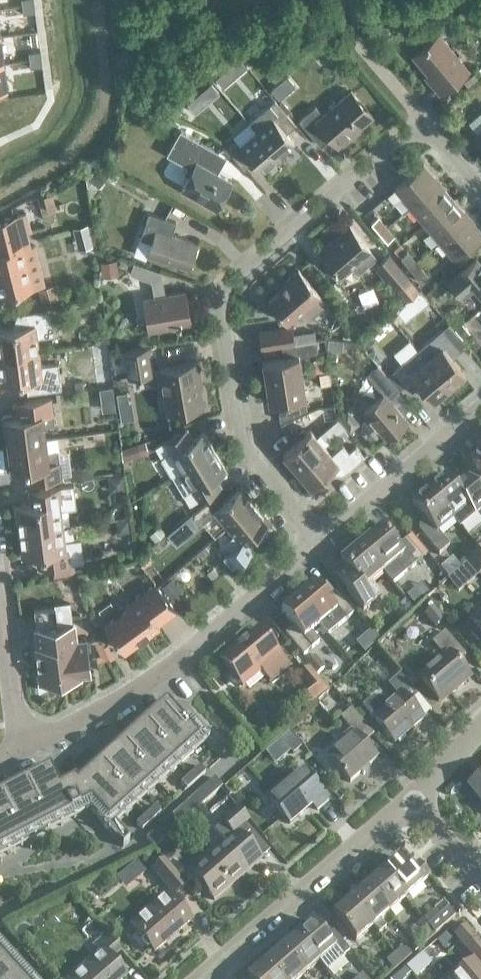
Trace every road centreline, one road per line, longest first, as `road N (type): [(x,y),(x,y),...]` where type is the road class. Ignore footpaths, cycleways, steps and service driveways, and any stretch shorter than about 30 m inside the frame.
road 1 (residential): [(321,541),(242,444),(222,296),(421,120)]
road 2 (residential): [(29,746),(164,670),(321,541)]
road 3 (residential): [(201,978),(409,800)]
road 4 (residential): [(321,541),(480,406)]
road 5 (residential): [(29,746),(13,705),(0,608)]

